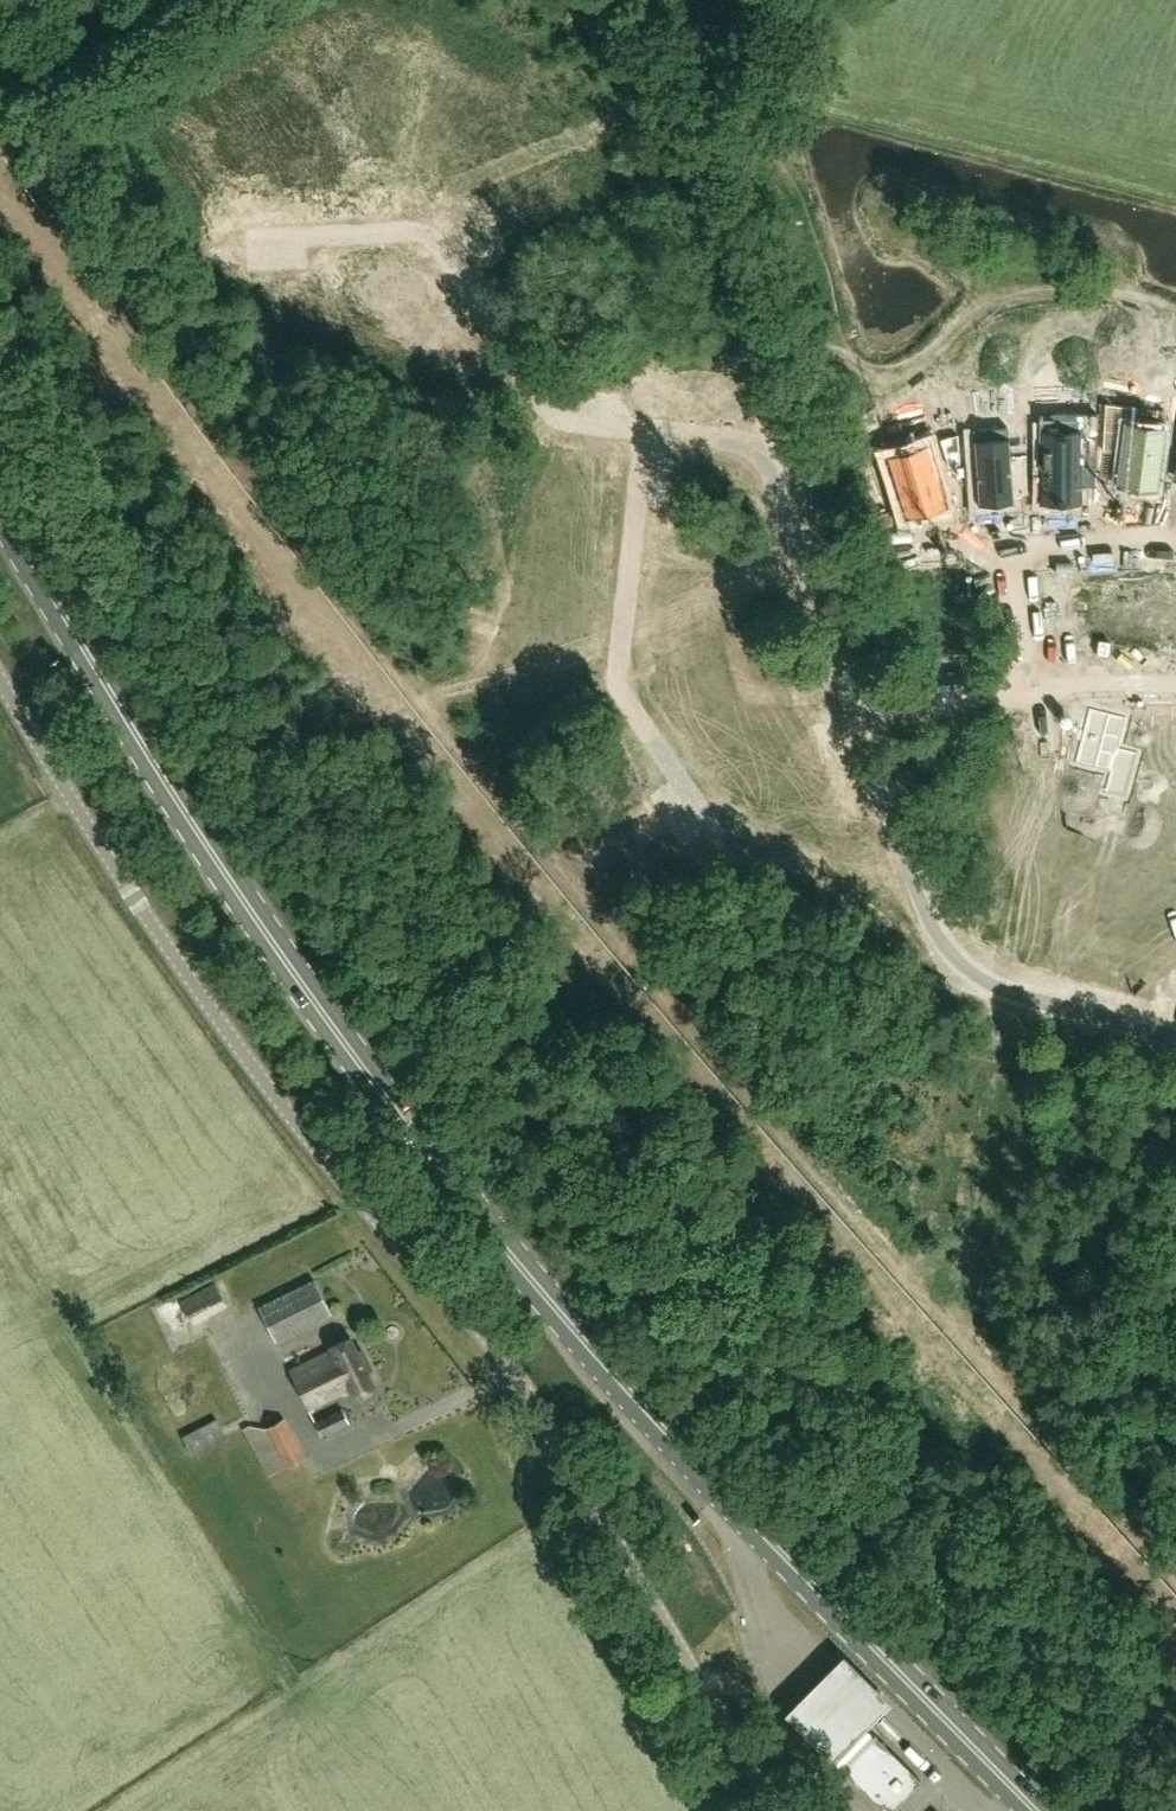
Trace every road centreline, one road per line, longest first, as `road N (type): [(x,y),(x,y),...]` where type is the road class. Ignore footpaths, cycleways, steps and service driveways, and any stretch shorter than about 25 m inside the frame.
road 1 (primary): [(1050,1810),(695,1450),(430,1141),(182,789),(0,488)]
road 2 (primary): [(0,524),(175,812),(414,1150),(746,1530),(1021,1810)]
road 3 (unclassified): [(779,1810),(504,1358),(290,1116),(135,897),(0,675)]
road 4 (unknown): [(770,390),(941,951),(966,977),(1175,1035)]
road 5 (unknown): [(770,390),(584,392),(582,614),(666,783)]
road 6 (unknown): [(584,392),(502,389),(405,219),(279,214)]
road 7 (residential): [(1033,690),(1003,548),(1140,532),(1175,537)]
road 8 (unknown): [(1175,684),(857,689)]

